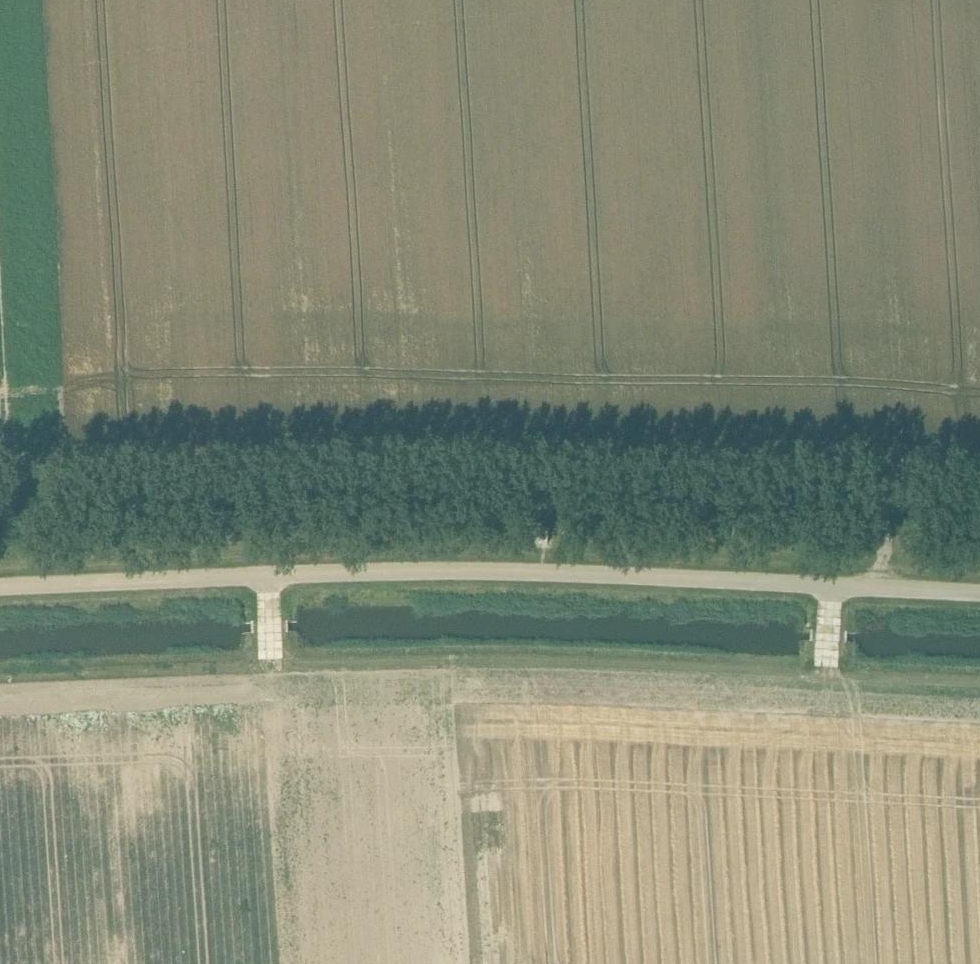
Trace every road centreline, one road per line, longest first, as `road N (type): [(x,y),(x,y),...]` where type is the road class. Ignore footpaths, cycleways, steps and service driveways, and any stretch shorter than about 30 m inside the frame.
road 1 (unclassified): [(0,587),(485,572),(979,593)]
road 2 (track): [(889,465),(880,588)]

